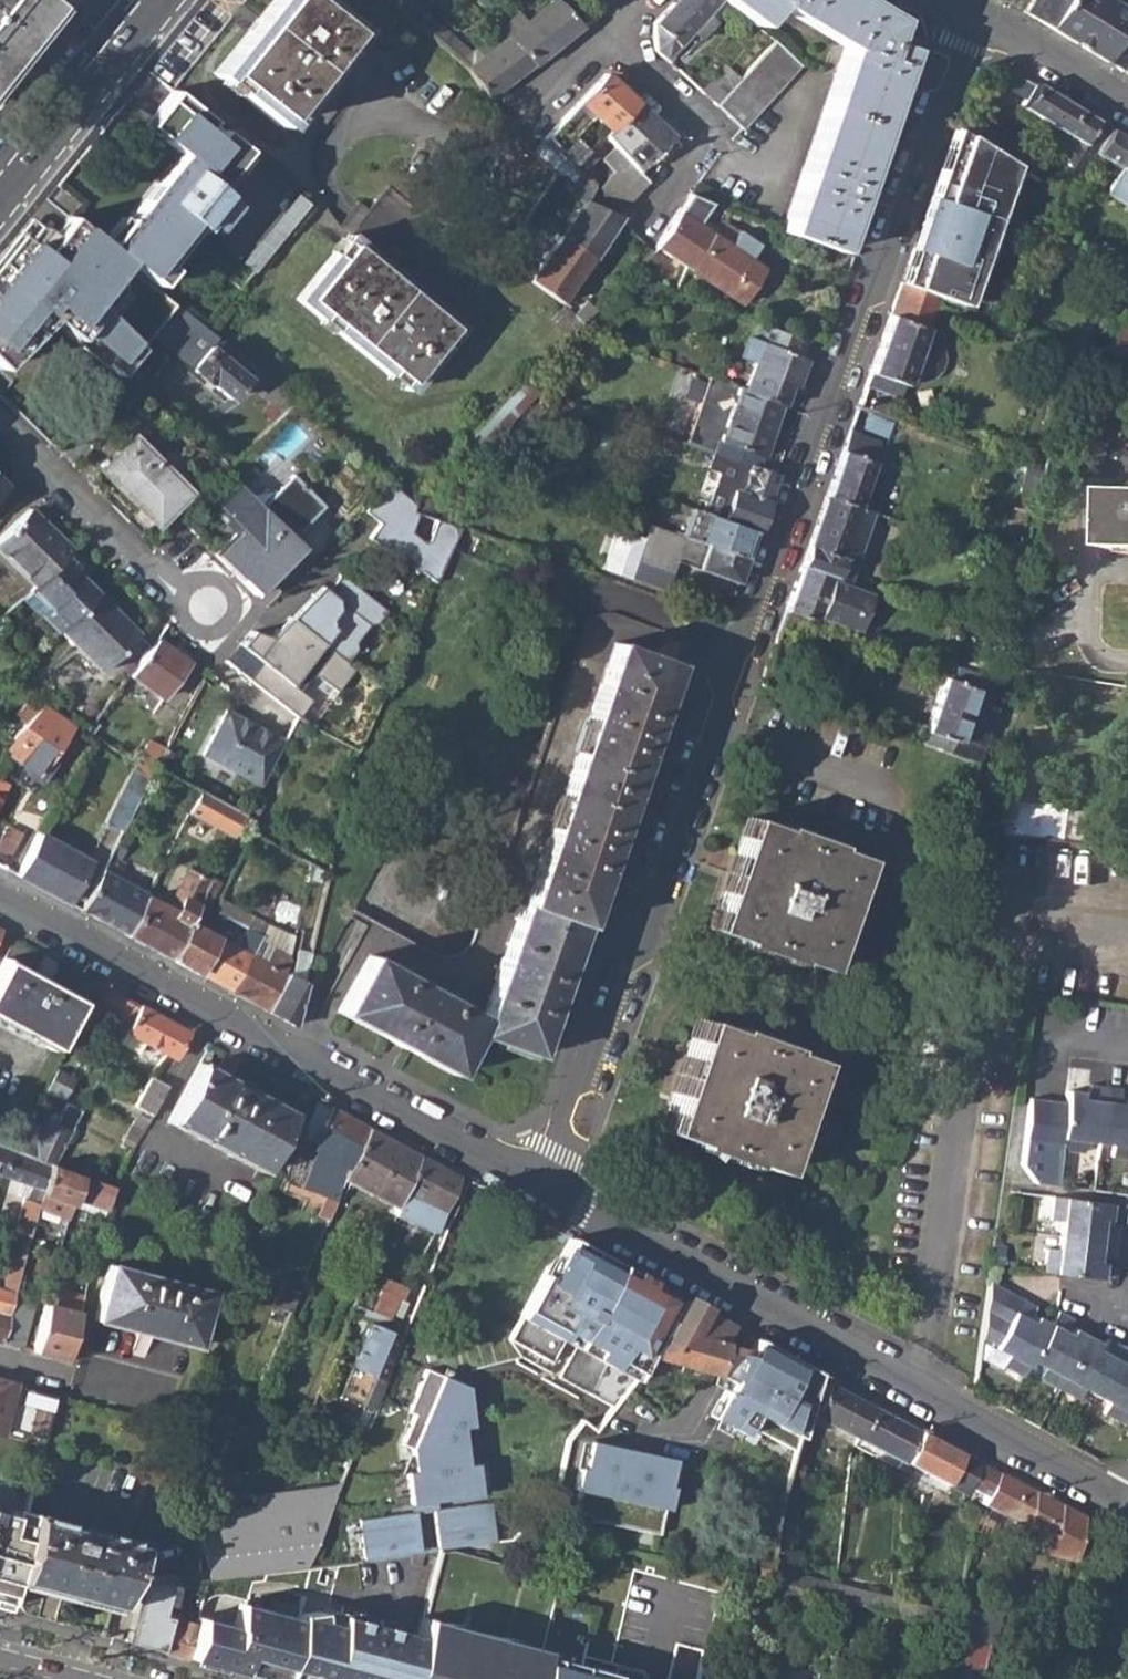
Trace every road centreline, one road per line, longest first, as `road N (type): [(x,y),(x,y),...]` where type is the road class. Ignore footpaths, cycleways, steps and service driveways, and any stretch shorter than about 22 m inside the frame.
road 1 (residential): [(970,9),(550,1184)]
road 2 (residential): [(1127,1504),(550,1184)]
road 3 (residential): [(0,893),(550,1184)]
road 4 (residential): [(378,85),(419,118),(488,137),(525,115),(605,41)]
road 5 (residential): [(0,418),(197,601)]
road 6 (tertiary): [(159,0),(0,196)]
road 7 (residential): [(605,41),(707,137),(642,220)]
road 8 (residential): [(970,9),(1127,103)]
road 9 (residential): [(153,1391),(0,1353)]

